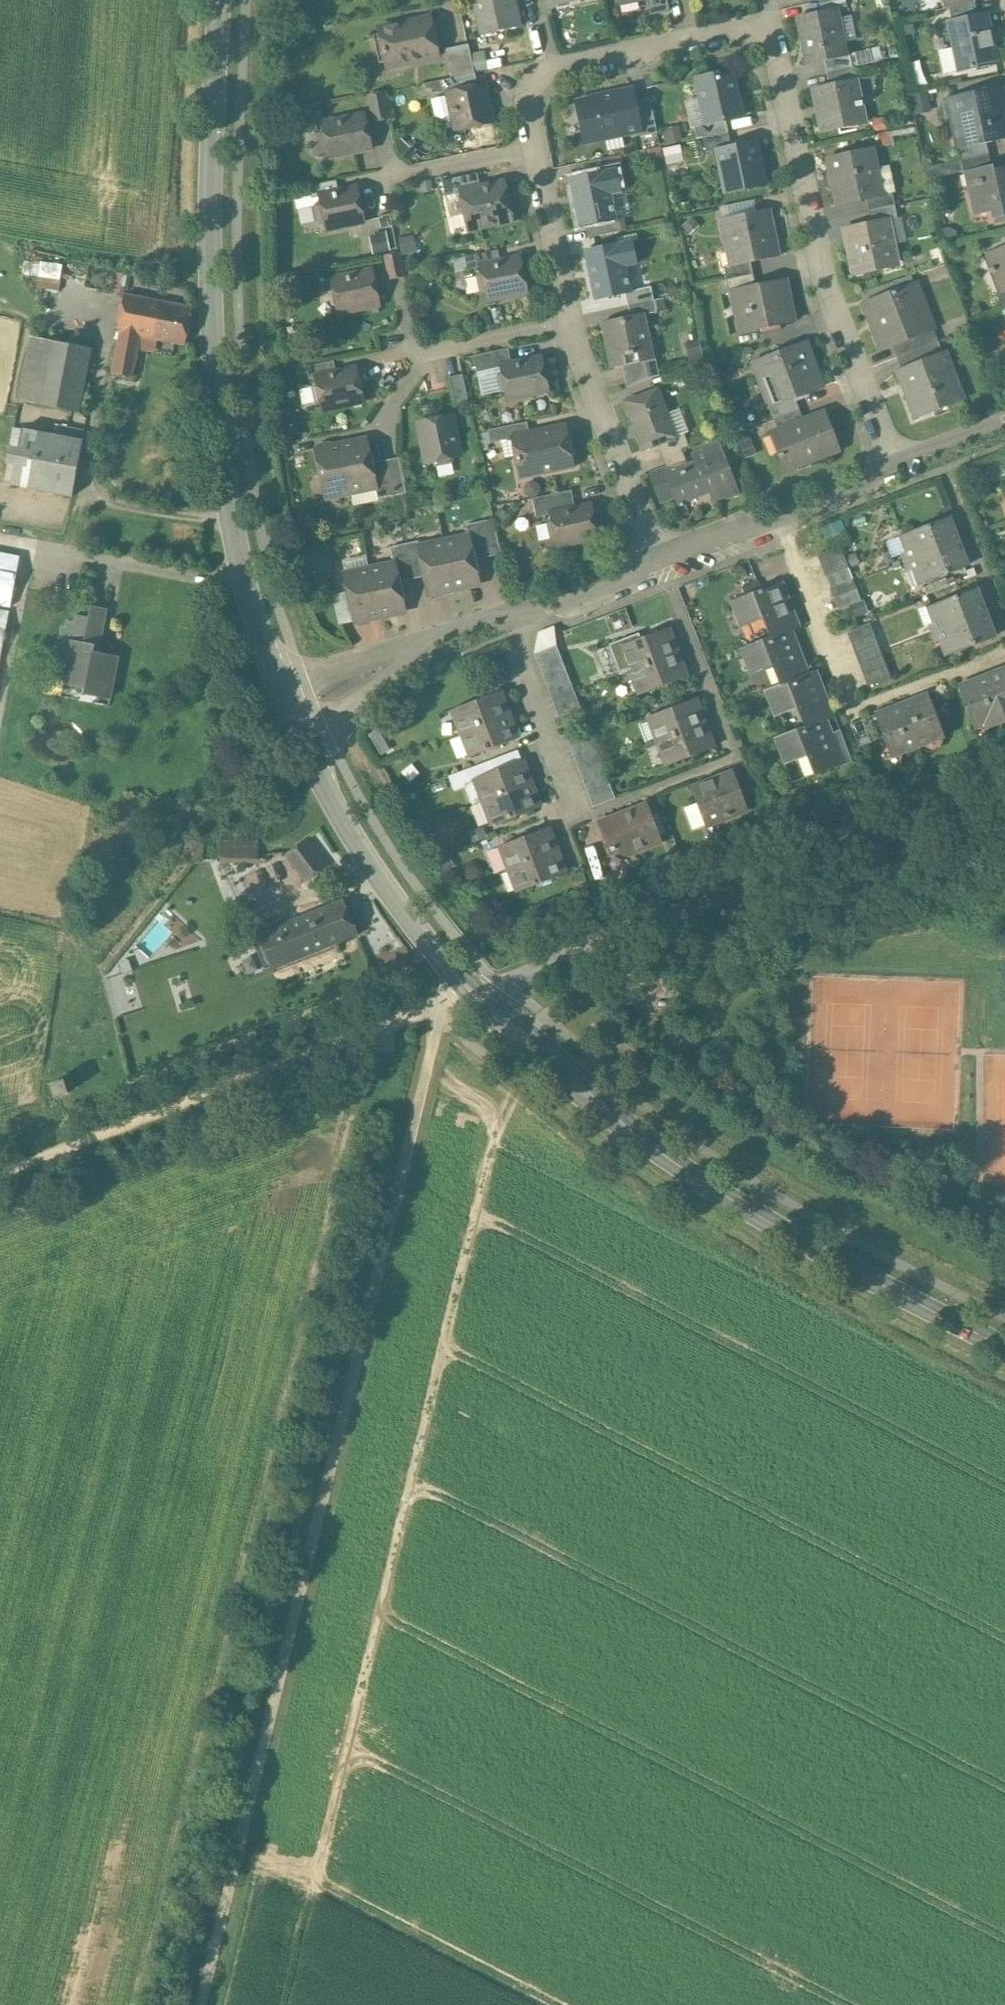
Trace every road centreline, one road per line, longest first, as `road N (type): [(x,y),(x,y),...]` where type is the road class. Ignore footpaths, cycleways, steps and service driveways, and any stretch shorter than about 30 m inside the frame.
road 1 (residential): [(896,462),(824,281),(777,71),(755,38),(710,37),(558,73),(534,96),(531,129),(583,368),(612,462),(657,560)]
road 2 (unclassified): [(482,996),(451,1027),(426,1090),(207,2004)]
road 3 (secondary): [(220,0),(214,346),(246,582),(284,705)]
road 4 (secondary): [(482,996),(523,1040),(715,1190),(1004,1346)]
road 5 (unclassified): [(482,996),(0,1180)]
road 6 (residential): [(657,560),(284,705)]
road 7 (secondary): [(284,705),(374,872),(482,996)]
road 8 (residential): [(896,462),(867,487),(697,557),(657,560)]

